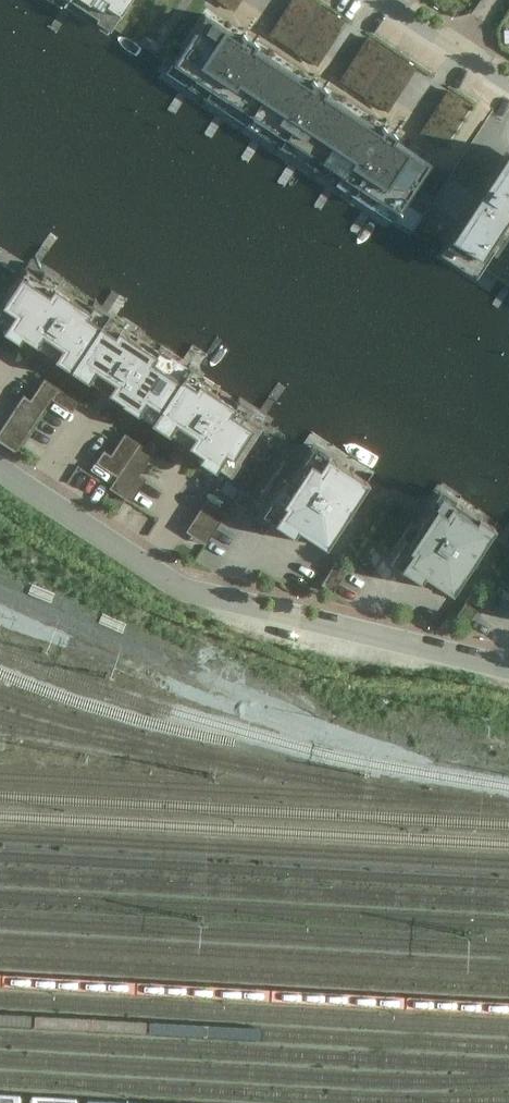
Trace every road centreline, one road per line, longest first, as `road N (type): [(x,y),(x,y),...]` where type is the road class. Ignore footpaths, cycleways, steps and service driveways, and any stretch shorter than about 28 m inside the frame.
road 1 (residential): [(0,468),(176,590),(508,670)]

